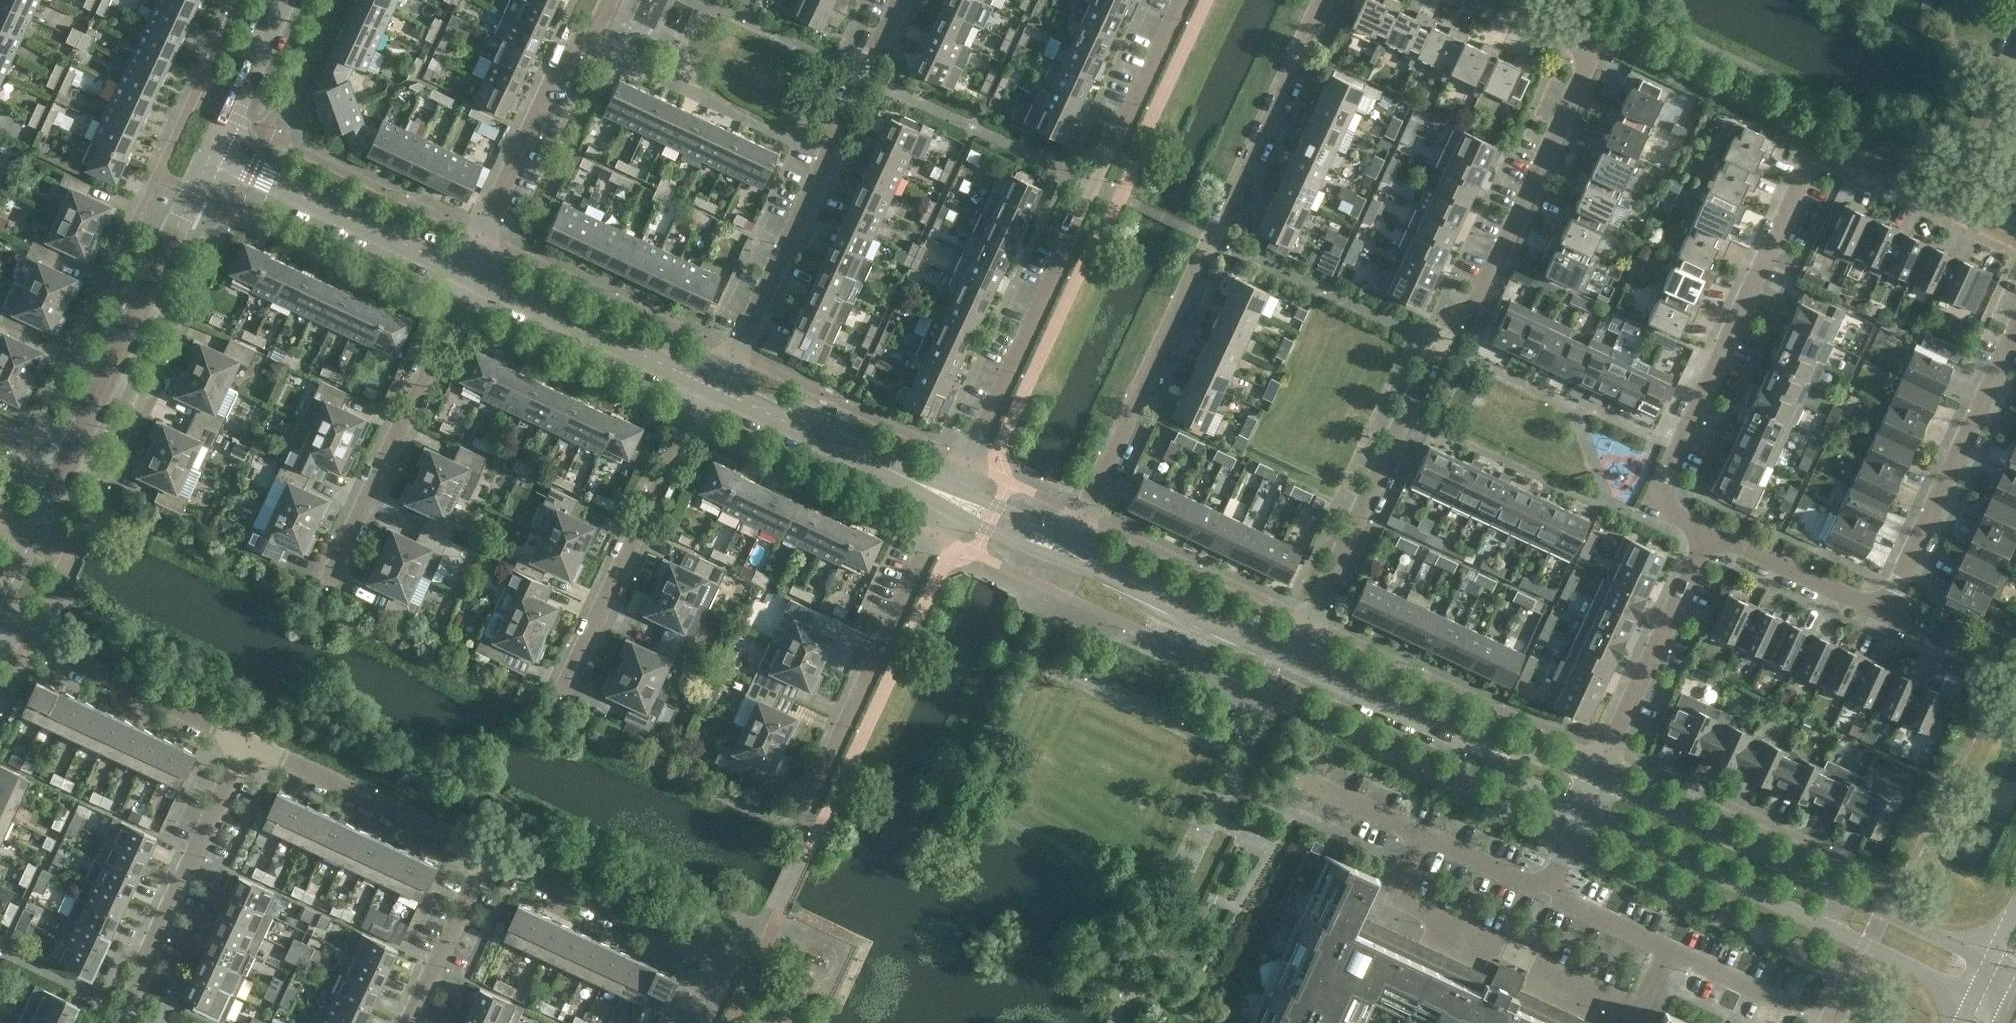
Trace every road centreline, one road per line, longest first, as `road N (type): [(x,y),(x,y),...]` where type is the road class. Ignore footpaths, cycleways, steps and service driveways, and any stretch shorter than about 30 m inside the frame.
road 1 (unclassified): [(1296,650),(1443,346),(1476,305),(1593,48)]
road 2 (unclassified): [(1075,554),(1323,0)]
road 3 (residential): [(2015,242),(1825,153),(1807,168),(1655,499)]
road 4 (unclassified): [(954,497),(1184,0)]
road 5 (unclassified): [(1991,959),(1599,780)]
road 6 (unclassified): [(1585,811),(1975,994)]
road 7 (unclassified): [(720,387),(900,0)]
road 8 (unclassified): [(1677,951),(1645,1015),(1394,897),(1425,832)]
road 9 (unclassified): [(70,461),(214,147)]
road 10 (unclassified): [(334,576),(469,269)]
road 11 (unclassified): [(571,676),(720,387)]
road 12 (residential): [(705,1022),(729,967),(488,857)]
road 13 (residential): [(1886,616),(2015,334)]
road 14 (unclassified): [(823,778),(954,497)]
road 15 (unclassified): [(469,269),(574,44),(600,23),(610,0)]
road 16 (residential): [(116,1022),(246,746)]
road 17 (unclassified): [(469,269),(214,147)]
road 18 (unclassified): [(720,387),(469,269)]
road 19 (residential): [(246,746),(0,627)]
road 20 (residential): [(488,857),(246,746)]
road 21 (unclassified): [(1599,780),(1703,536)]
road 22 (unclassified): [(954,497),(720,387)]
road 23 (unclassified): [(1296,650),(1075,554)]
road 24 (unclassified): [(1886,616),(1703,536)]
road 25 (residential): [(410,1022),(488,857)]
road 26 (unclassified): [(1599,780),(1470,729),(1440,727)]
road 27 (unclassified): [(1440,727),(1585,811)]
road 28 (unclassified): [(0,610),(70,461)]
road 29 (unclassified): [(1440,727),(1296,650)]
road 30 (unclassified): [(214,147),(283,0)]
road 31 (unclassified): [(1677,951),(1551,887)]
road 32 (unclassified): [(1551,887),(1425,832)]
road 33 (unclassified): [(1075,554),(954,497)]
road 34 (residential): [(1593,48),(1483,0)]

